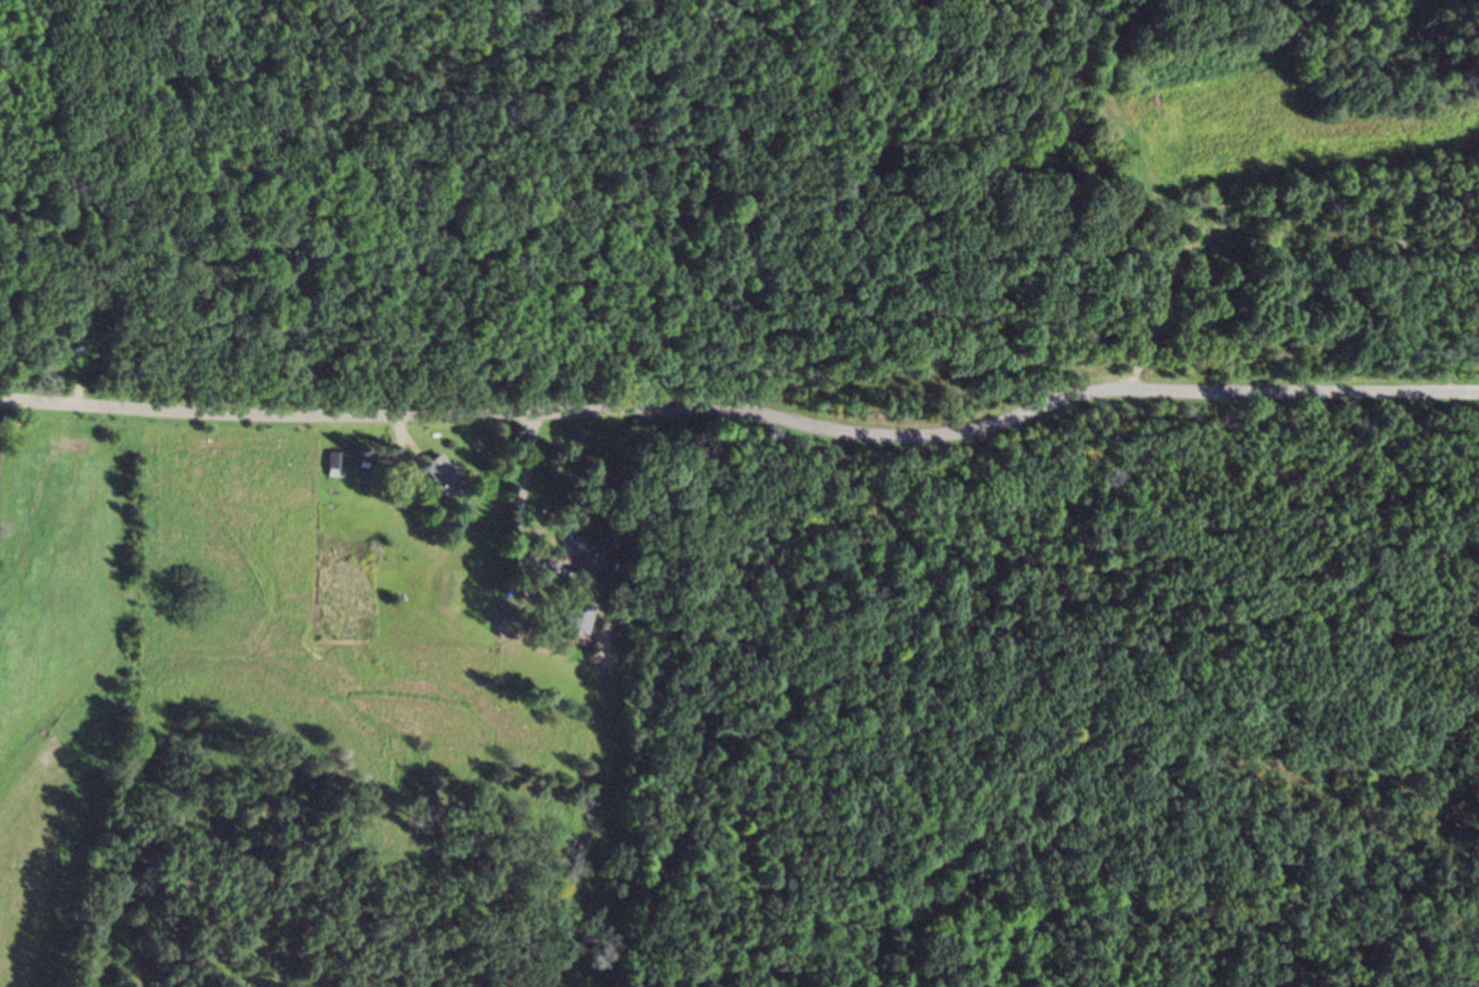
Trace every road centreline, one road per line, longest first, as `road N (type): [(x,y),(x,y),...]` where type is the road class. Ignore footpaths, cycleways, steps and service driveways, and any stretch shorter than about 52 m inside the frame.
road 1 (residential): [(0,401),(331,417),(703,408),(912,439),(1003,424),(1113,390),(1478,392)]

